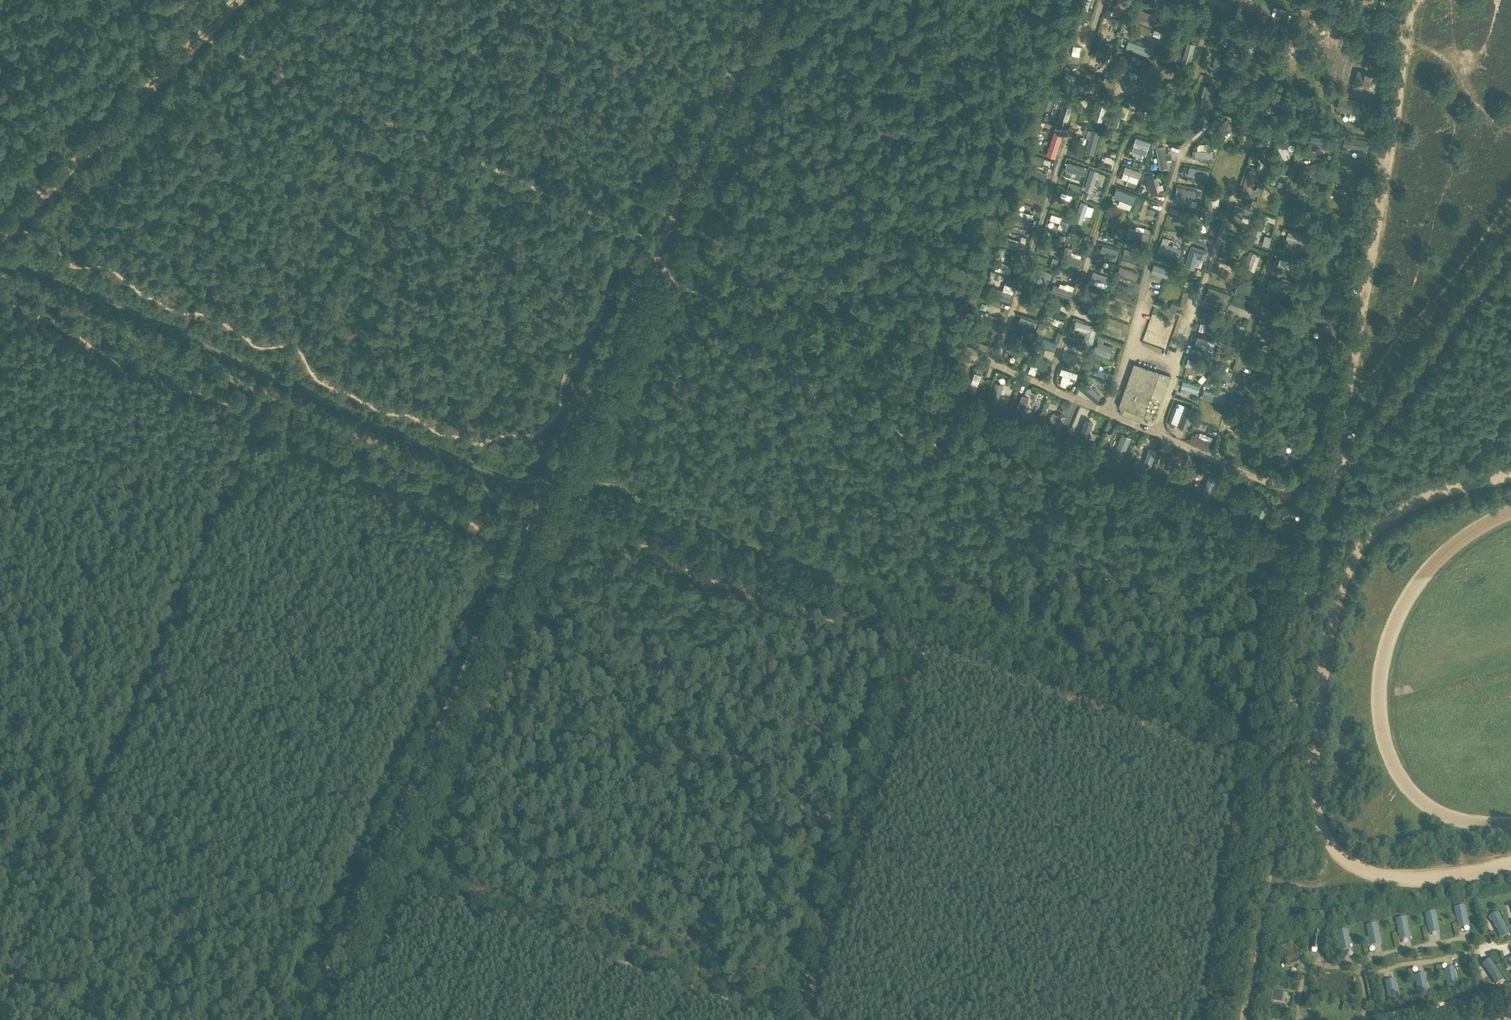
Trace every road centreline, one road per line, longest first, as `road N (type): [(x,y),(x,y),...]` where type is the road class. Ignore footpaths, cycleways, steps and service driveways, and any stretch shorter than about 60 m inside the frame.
road 1 (track): [(544,497),(628,517),(1225,742),(1267,745)]
road 2 (track): [(0,278),(536,517)]
road 3 (track): [(338,950),(544,497)]
road 4 (track): [(1341,464),(1338,433),(1407,0)]
road 5 (track): [(1213,459),(1302,158)]
road 6 (track): [(1103,413),(1183,151),(1207,127)]
road 7 (track): [(1154,434),(1248,144)]
road 8 (track): [(0,242),(209,38)]
road 9 (track): [(338,950),(81,815)]
road 10 (track): [(1050,391),(1124,146),(1139,120)]
road 11 (track): [(1246,1019),(1290,740)]
road 12 (track): [(657,244),(768,0)]
road 13 (track): [(991,366),(1073,124)]
road 14 (track): [(544,497),(645,272)]
road 15 (track): [(1370,439),(1510,249)]
road 16 (track): [(852,821),(795,1019)]
road 17 (track): [(81,815),(0,1003)]
road 18 (track): [(1290,740),(1320,551)]
road 19 (track): [(1320,551),(1337,480),(1370,439)]

